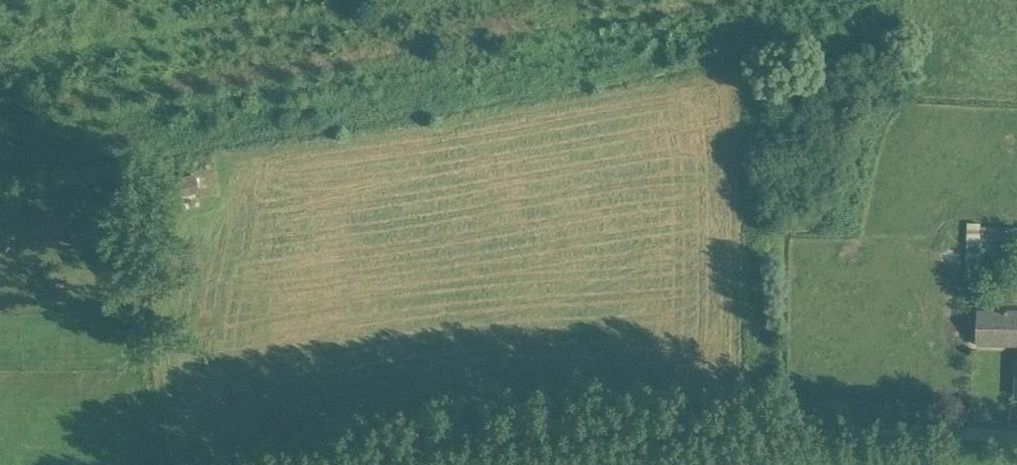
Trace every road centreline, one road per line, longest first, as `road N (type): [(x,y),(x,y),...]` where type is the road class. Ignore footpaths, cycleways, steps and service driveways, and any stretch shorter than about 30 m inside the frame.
road 1 (unclassified): [(322,464),(475,438),(612,428),(1016,437)]

